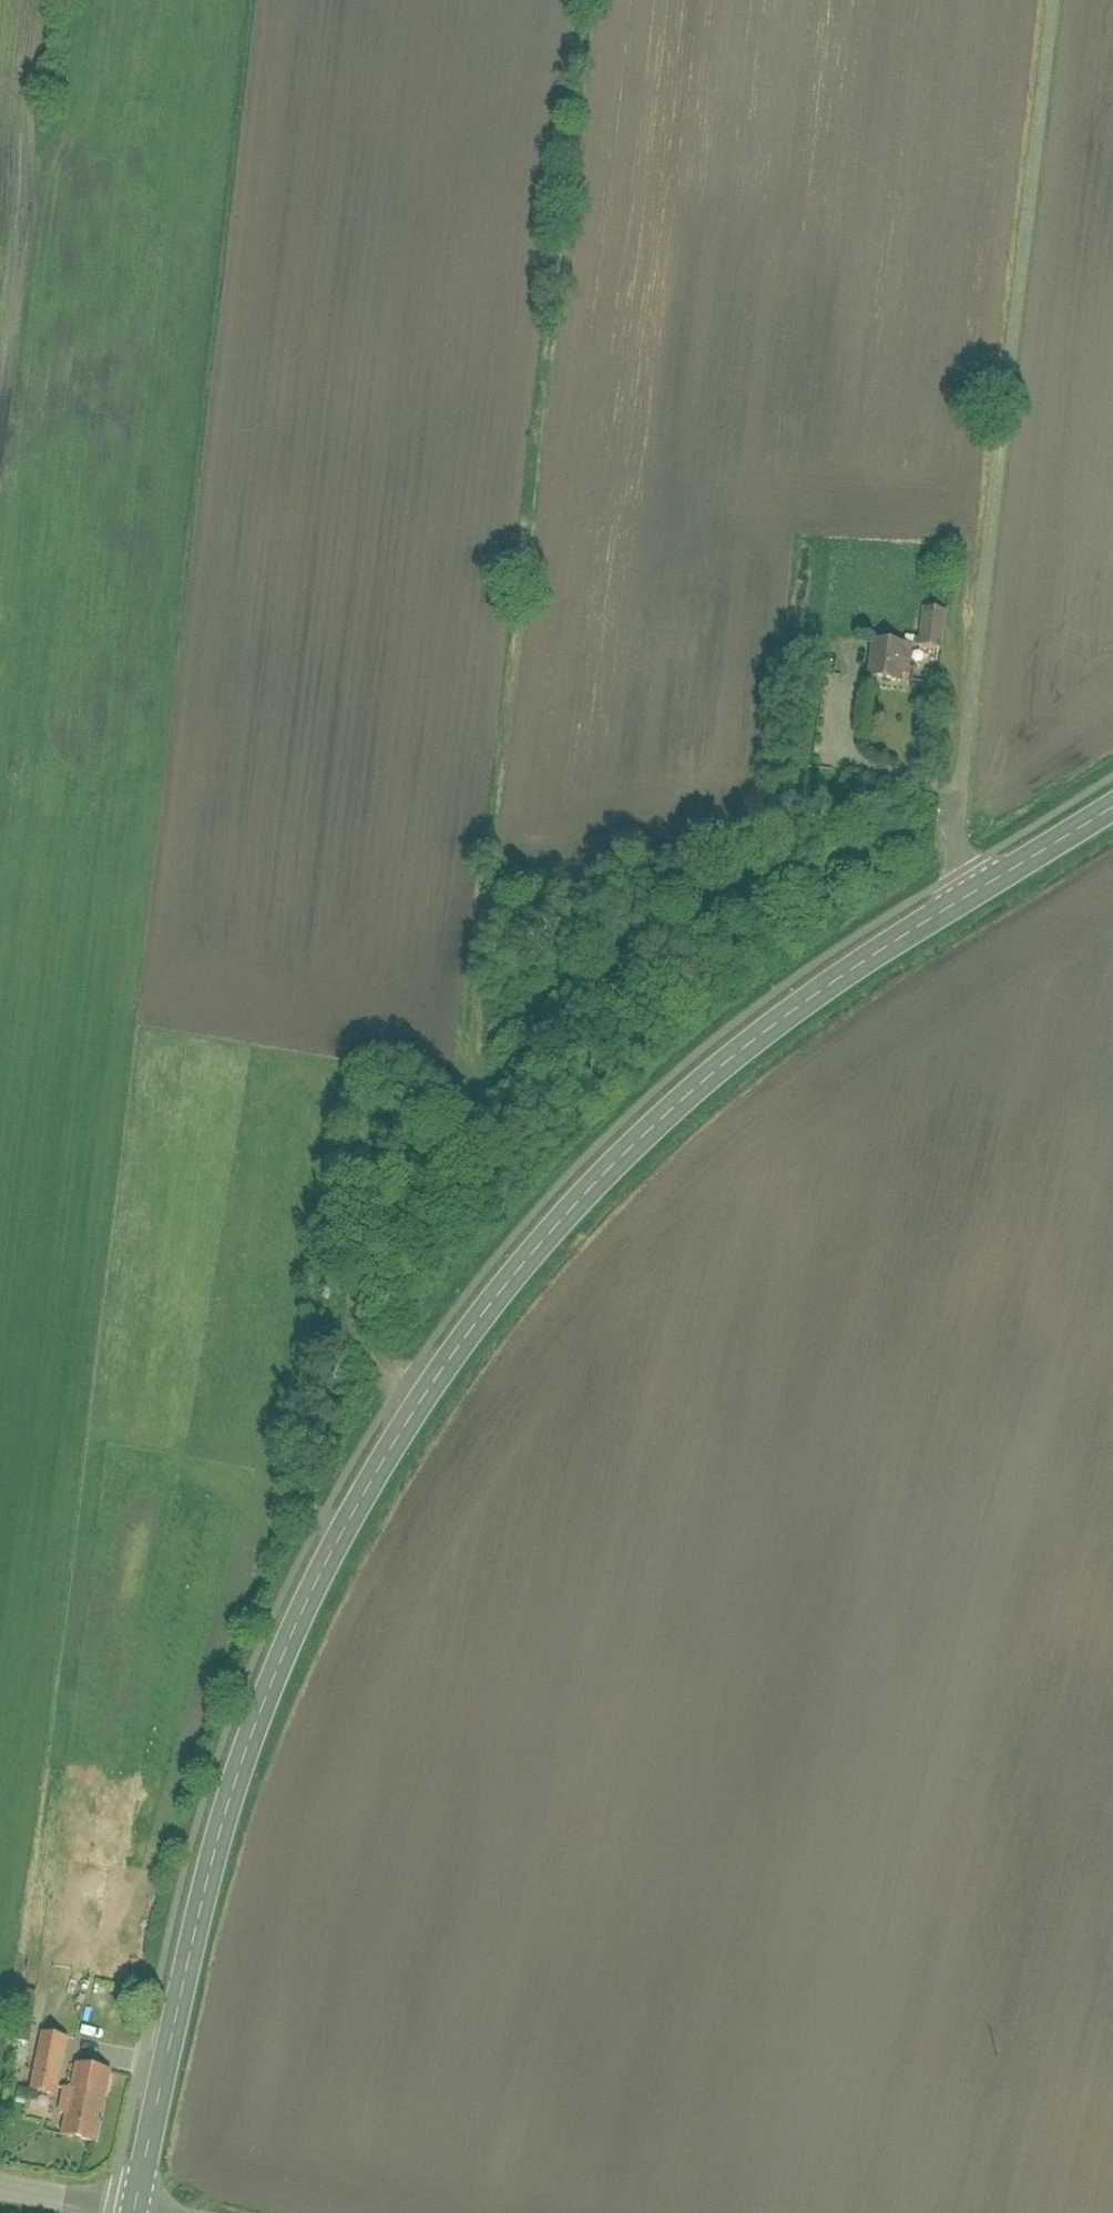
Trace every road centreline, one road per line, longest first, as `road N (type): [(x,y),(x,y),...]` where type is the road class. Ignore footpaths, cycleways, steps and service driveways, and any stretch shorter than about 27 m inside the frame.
road 1 (secondary): [(1112,808),(856,966),(760,1035),(569,1210),(461,1344),(344,1531),(296,1623),(254,1734),(213,1852),(135,2212)]
road 2 (unclassified): [(0,2191),(118,2212)]

